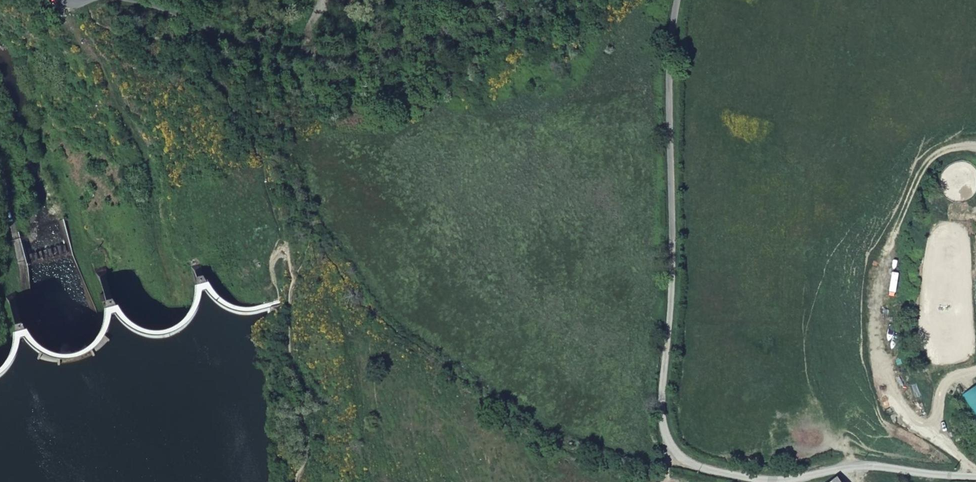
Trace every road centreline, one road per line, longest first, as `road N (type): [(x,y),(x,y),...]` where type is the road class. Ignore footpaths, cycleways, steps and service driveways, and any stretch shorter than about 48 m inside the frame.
road 1 (unclassified): [(677,0),(662,400),(669,444),(705,469),(773,481),(861,466),(975,477)]
road 2 (unclassified): [(129,0),(249,35),(361,46),(429,33),(489,0)]

